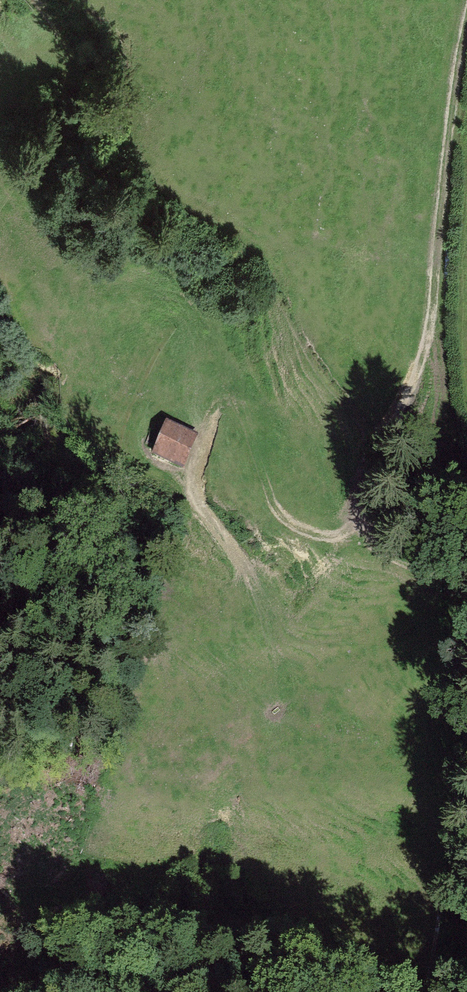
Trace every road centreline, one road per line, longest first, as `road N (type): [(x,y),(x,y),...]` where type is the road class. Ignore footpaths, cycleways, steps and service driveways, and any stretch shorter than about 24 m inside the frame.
road 1 (track): [(466,70),(431,320),(374,471),(373,526),(327,544),(281,520),(257,483),(254,411),(242,402),(211,409),(195,451),(193,497),(285,630)]

